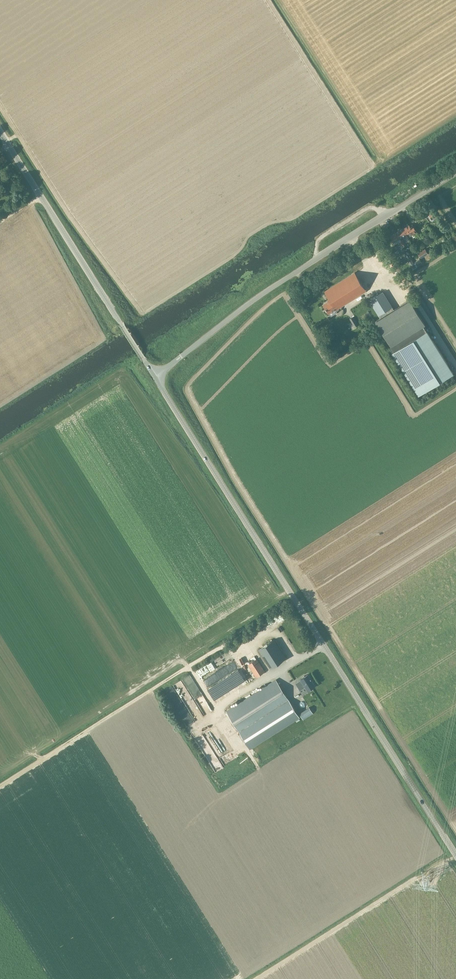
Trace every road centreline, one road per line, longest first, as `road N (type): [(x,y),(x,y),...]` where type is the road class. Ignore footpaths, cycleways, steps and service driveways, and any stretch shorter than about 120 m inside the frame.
road 1 (unclassified): [(455,856),(155,377)]
road 2 (unclassified): [(155,377),(261,295),(455,172)]
road 3 (unclassified): [(155,377),(0,133)]

